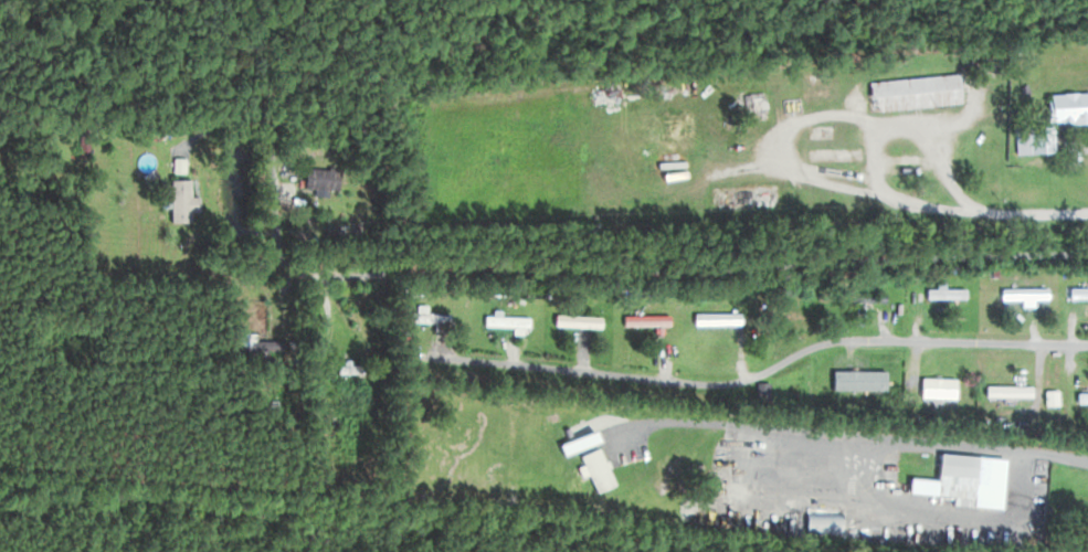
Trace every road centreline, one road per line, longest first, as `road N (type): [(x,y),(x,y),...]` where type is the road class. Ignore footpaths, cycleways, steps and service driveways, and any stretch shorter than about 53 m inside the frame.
road 1 (residential): [(1087,255),(318,277),(287,255),(277,180)]

